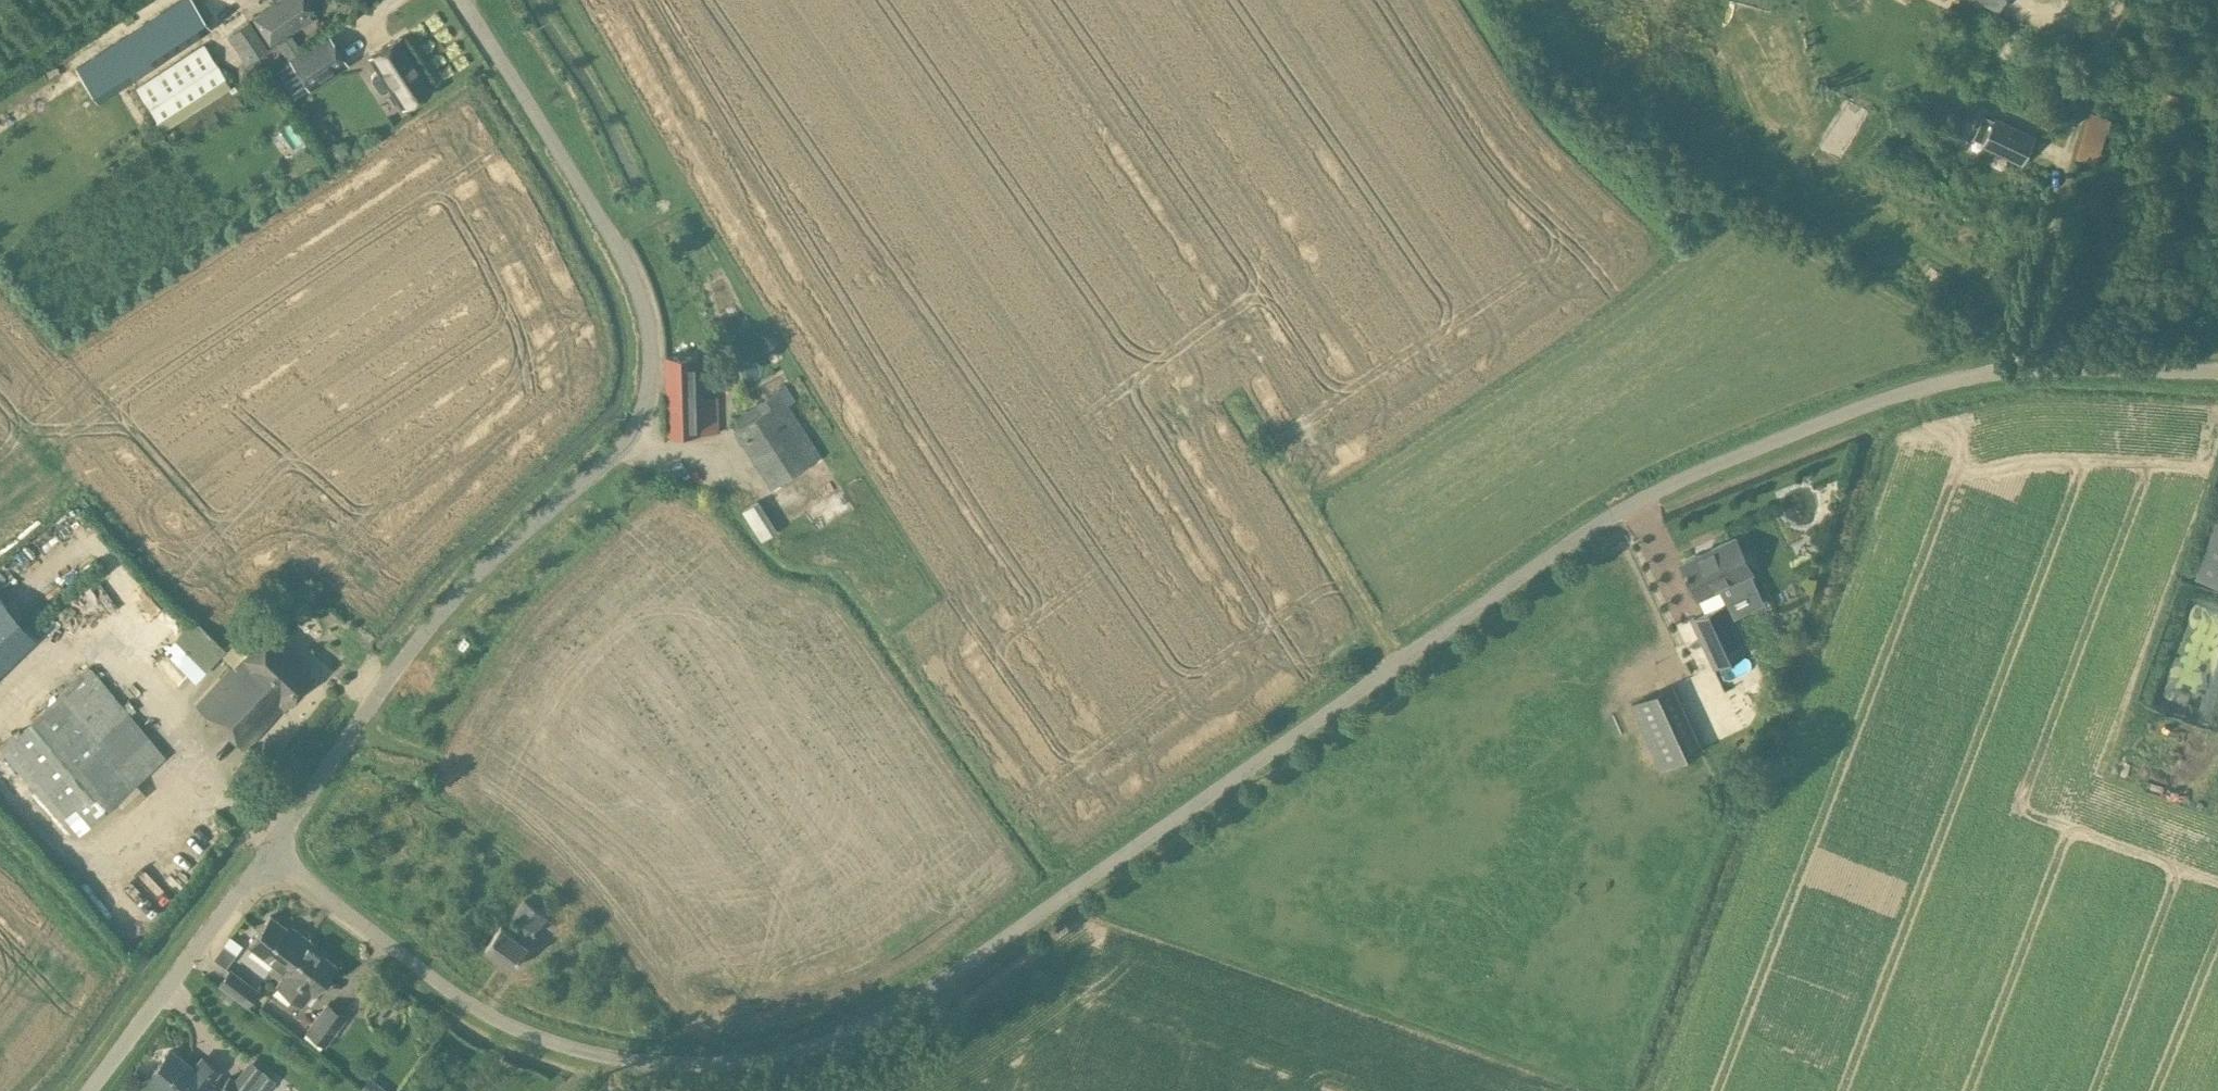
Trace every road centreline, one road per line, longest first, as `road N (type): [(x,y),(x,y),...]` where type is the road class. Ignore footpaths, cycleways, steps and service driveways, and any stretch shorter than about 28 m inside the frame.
road 1 (unclassified): [(272,851),(422,972),(541,1043),(647,1067),(767,1062),(830,1044),(936,992),(1584,538),(1697,477),(1905,396),(1976,381),(2055,370),(2217,371)]
road 2 (unclassified): [(272,851),(379,690),(456,594),(628,436),(648,386),(653,352),(633,275),(460,0)]
road 3 (track): [(2122,0),(2005,377)]
road 4 (unclassified): [(90,1090),(272,851)]

